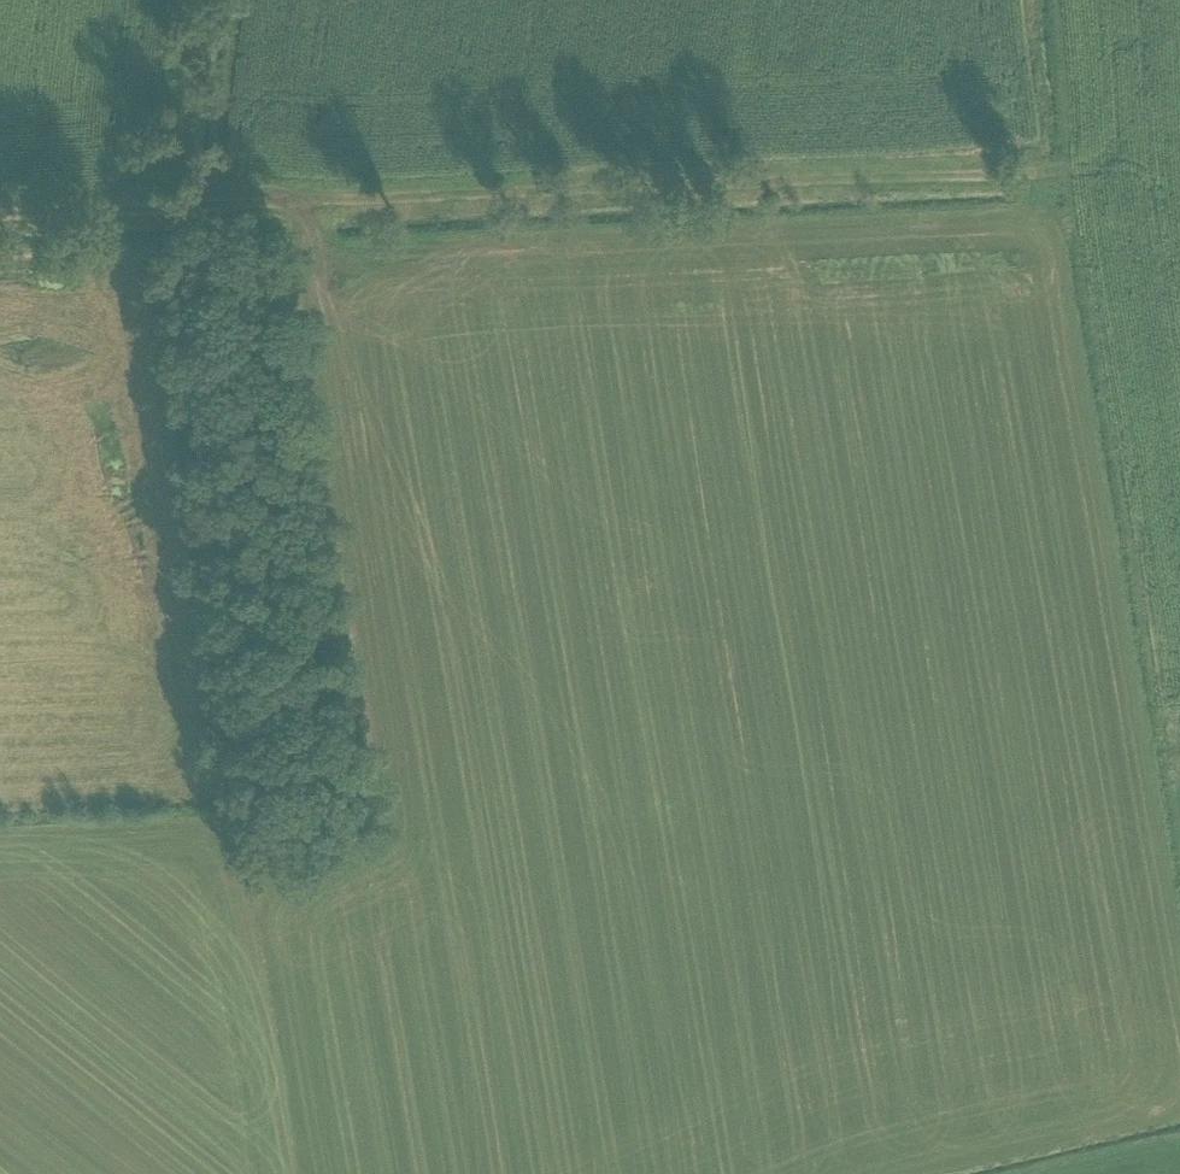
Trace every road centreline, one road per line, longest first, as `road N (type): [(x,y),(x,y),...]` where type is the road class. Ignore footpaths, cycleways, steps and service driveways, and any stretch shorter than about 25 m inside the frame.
road 1 (track): [(0,215),(1062,176)]

